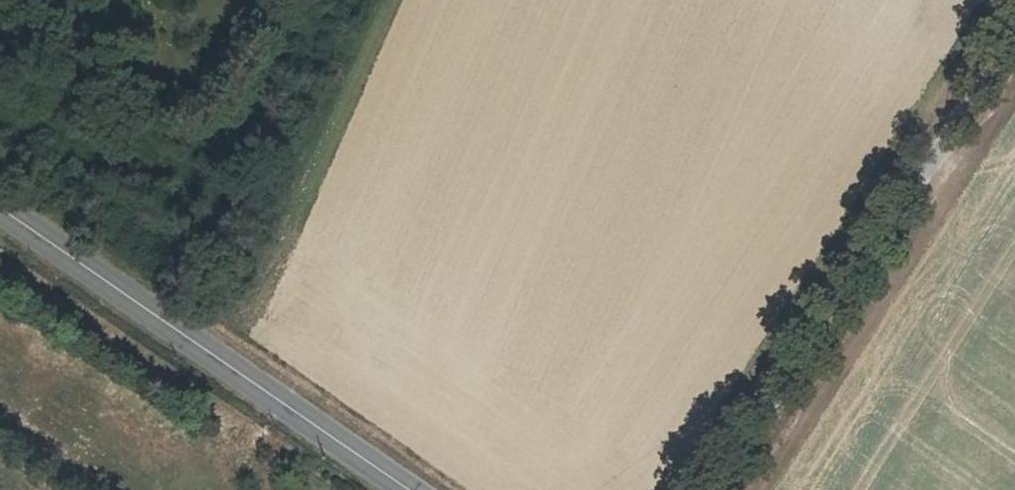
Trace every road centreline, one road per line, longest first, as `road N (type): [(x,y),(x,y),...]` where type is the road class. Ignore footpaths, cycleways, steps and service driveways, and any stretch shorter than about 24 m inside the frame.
road 1 (unclassified): [(1014,51),(742,489)]
road 2 (tertiary): [(0,209),(406,489)]

